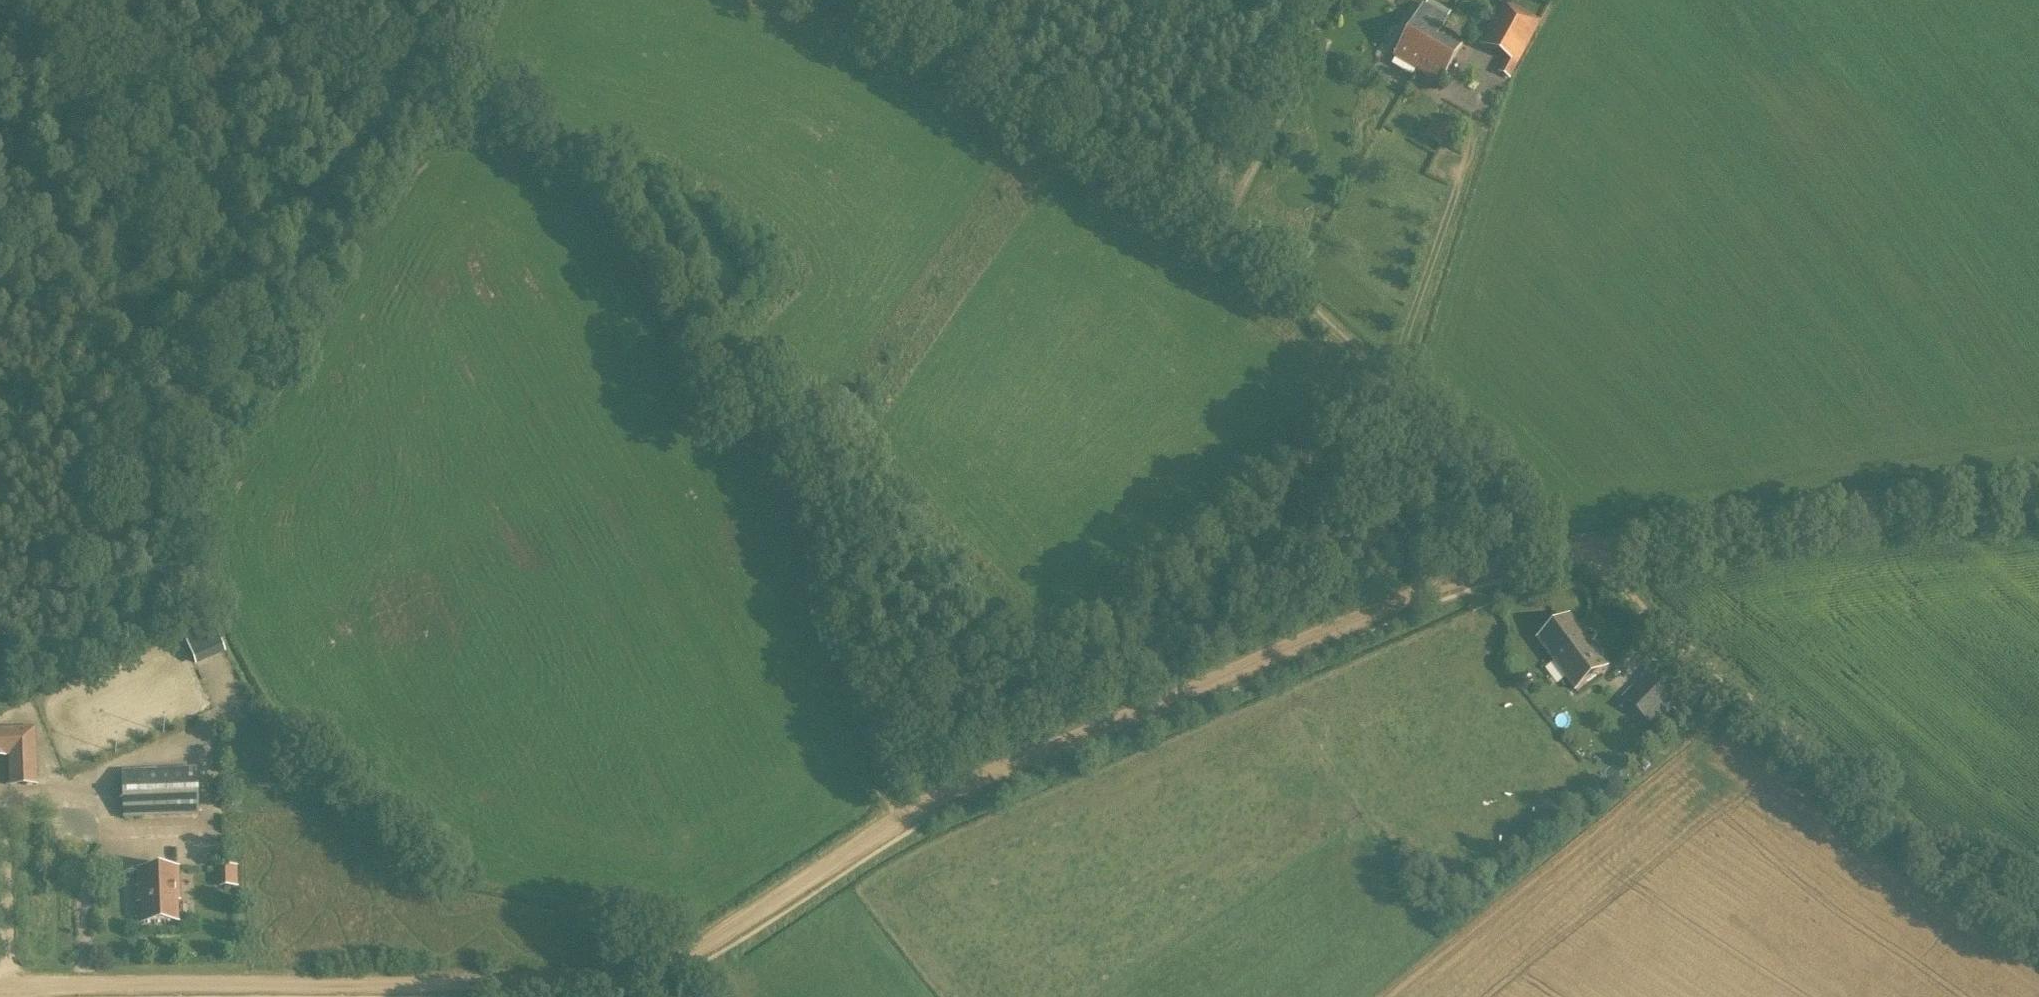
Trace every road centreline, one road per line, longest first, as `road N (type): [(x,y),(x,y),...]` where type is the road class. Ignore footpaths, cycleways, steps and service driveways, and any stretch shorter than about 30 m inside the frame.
road 1 (track): [(0,988),(543,983),(653,966),(753,916),(970,780),(1405,597),(1558,553)]
road 2 (track): [(1588,549),(1612,582),(1936,855),(2038,927)]
road 3 (track): [(1588,549),(2038,480)]
road 4 (track): [(1558,553),(1522,501),(1239,243)]

